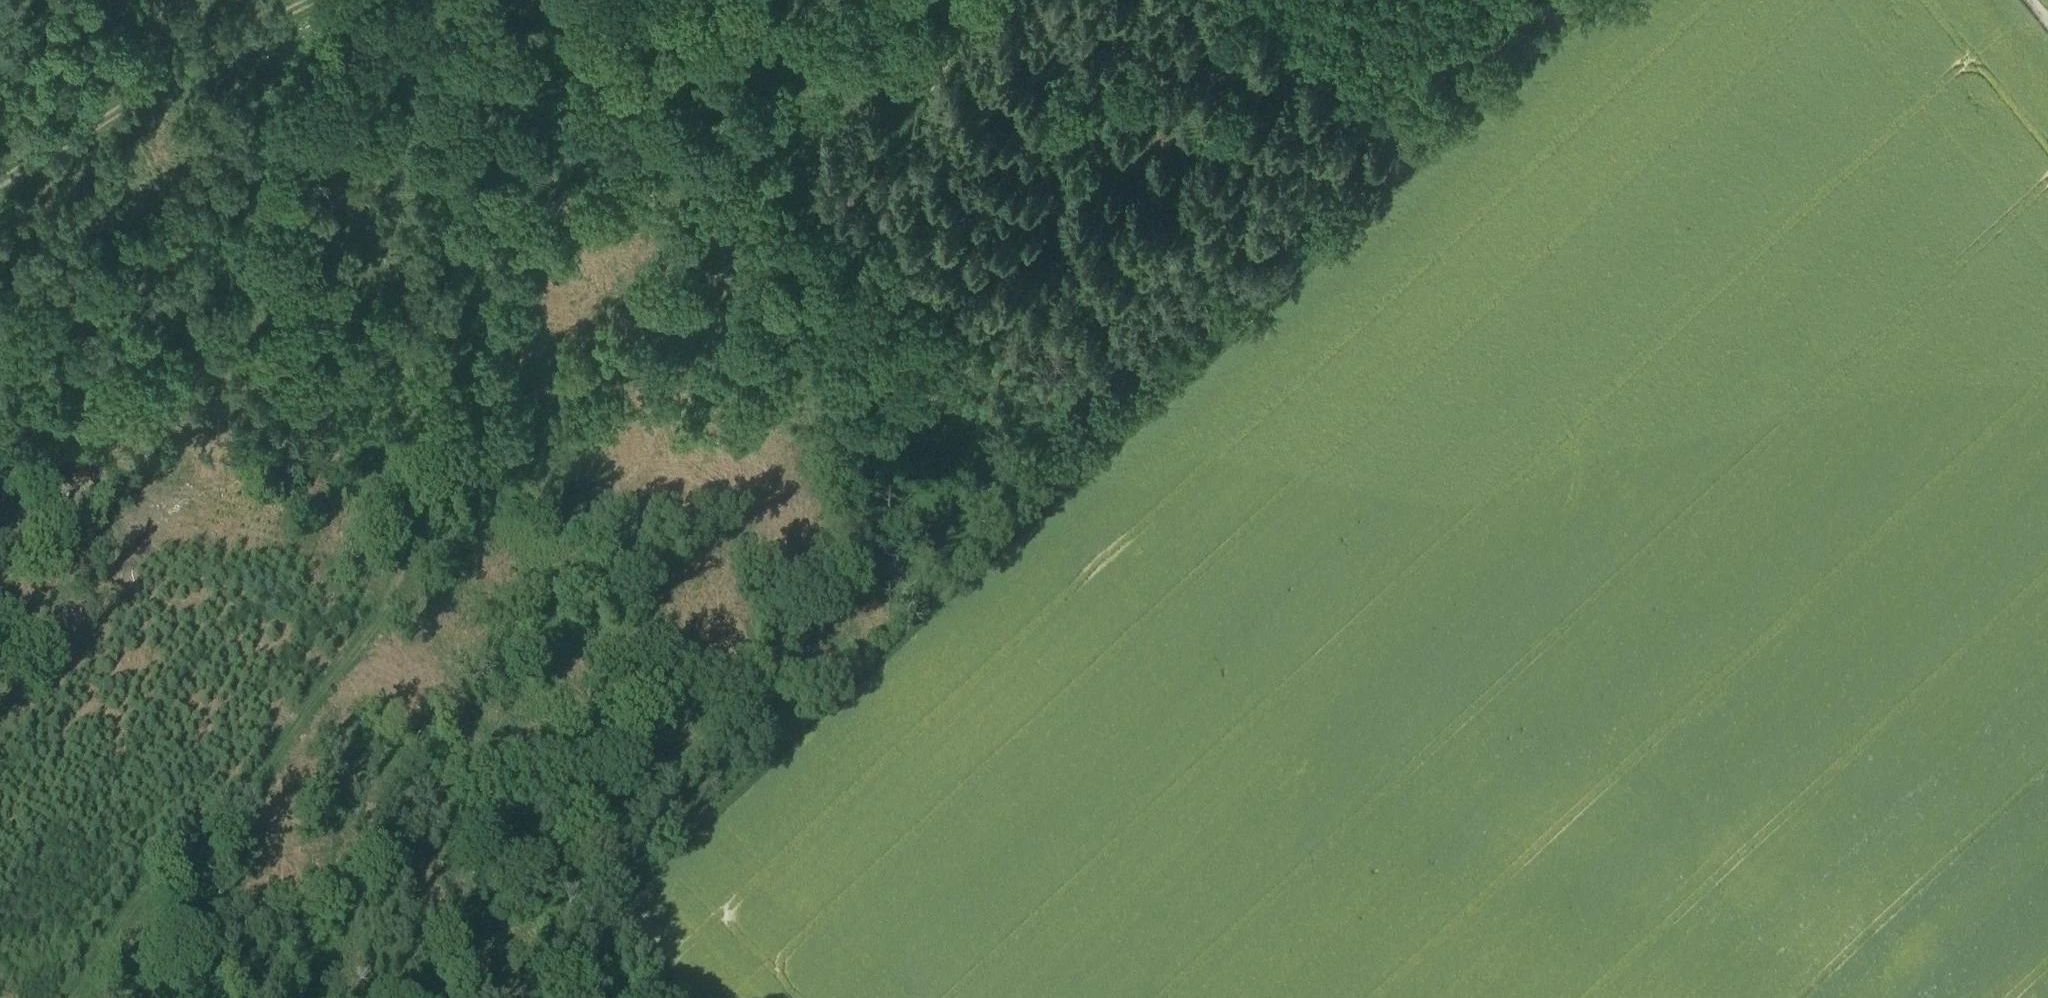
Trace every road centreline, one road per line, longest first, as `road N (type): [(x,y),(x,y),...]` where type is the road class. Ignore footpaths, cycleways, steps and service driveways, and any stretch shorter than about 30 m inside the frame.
road 1 (track): [(483,0),(499,374),(432,498),(358,675),(217,837),(140,984),(118,997)]
road 2 (track): [(294,0),(146,79),(0,183)]

